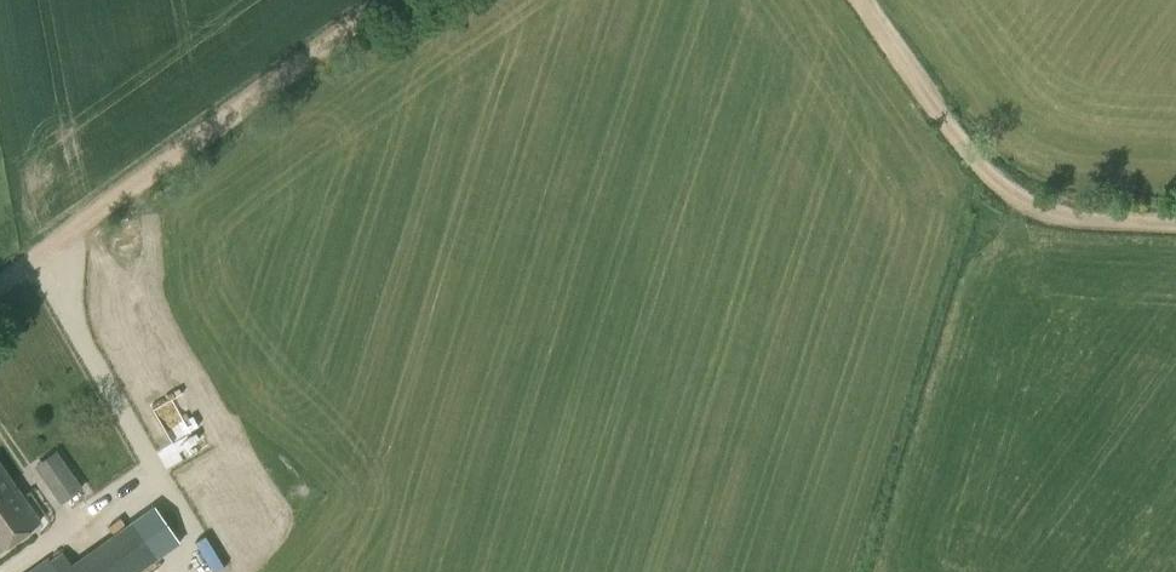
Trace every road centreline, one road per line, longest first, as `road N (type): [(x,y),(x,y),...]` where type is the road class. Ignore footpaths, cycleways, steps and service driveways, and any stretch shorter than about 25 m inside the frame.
road 1 (track): [(0,279),(389,0)]
road 2 (track): [(858,0),(929,106),(1029,206),(1175,223)]

